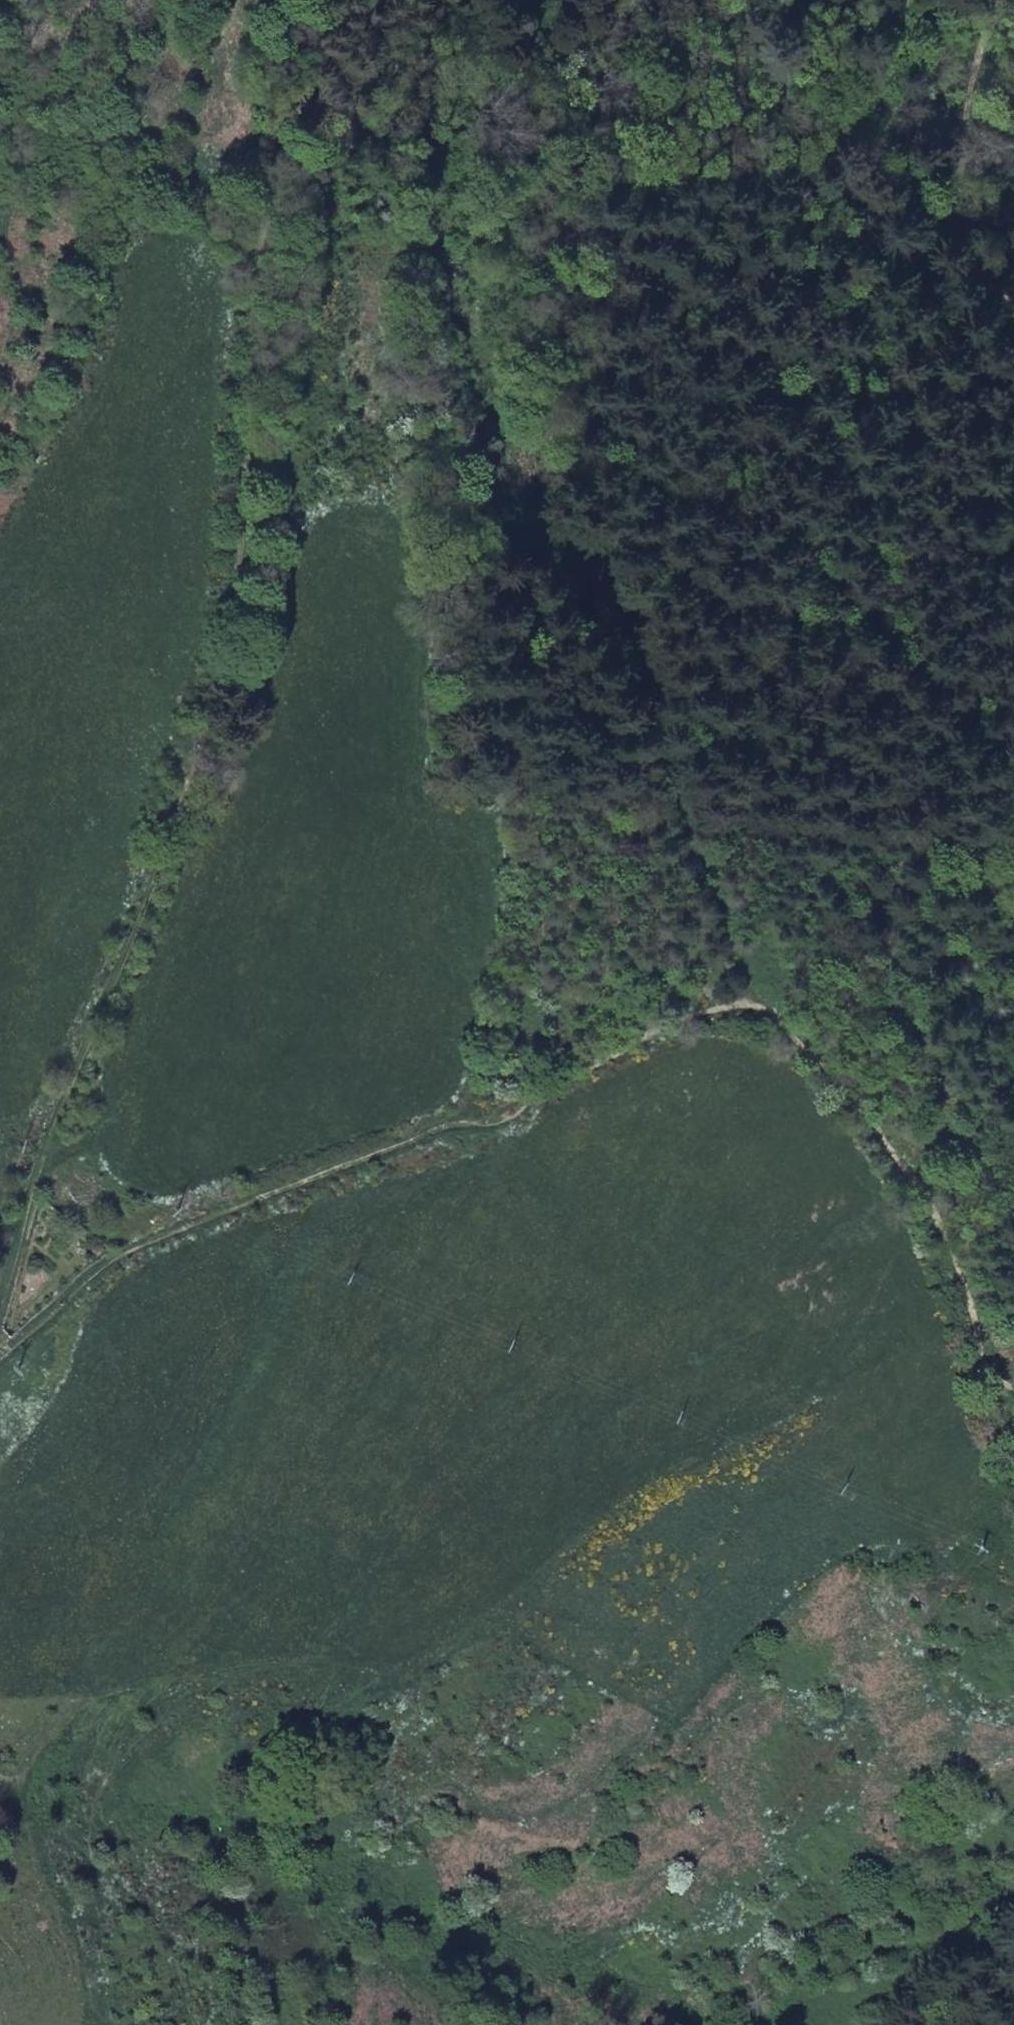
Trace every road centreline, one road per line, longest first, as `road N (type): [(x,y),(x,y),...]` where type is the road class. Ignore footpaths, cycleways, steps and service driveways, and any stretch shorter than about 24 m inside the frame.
road 1 (track): [(0,1351),(105,1256),(488,1110),(688,1019),(745,1006),(784,1025),(890,1140),(1013,1402)]
road 2 (track): [(1013,277),(987,205),(990,54),(1001,0)]

